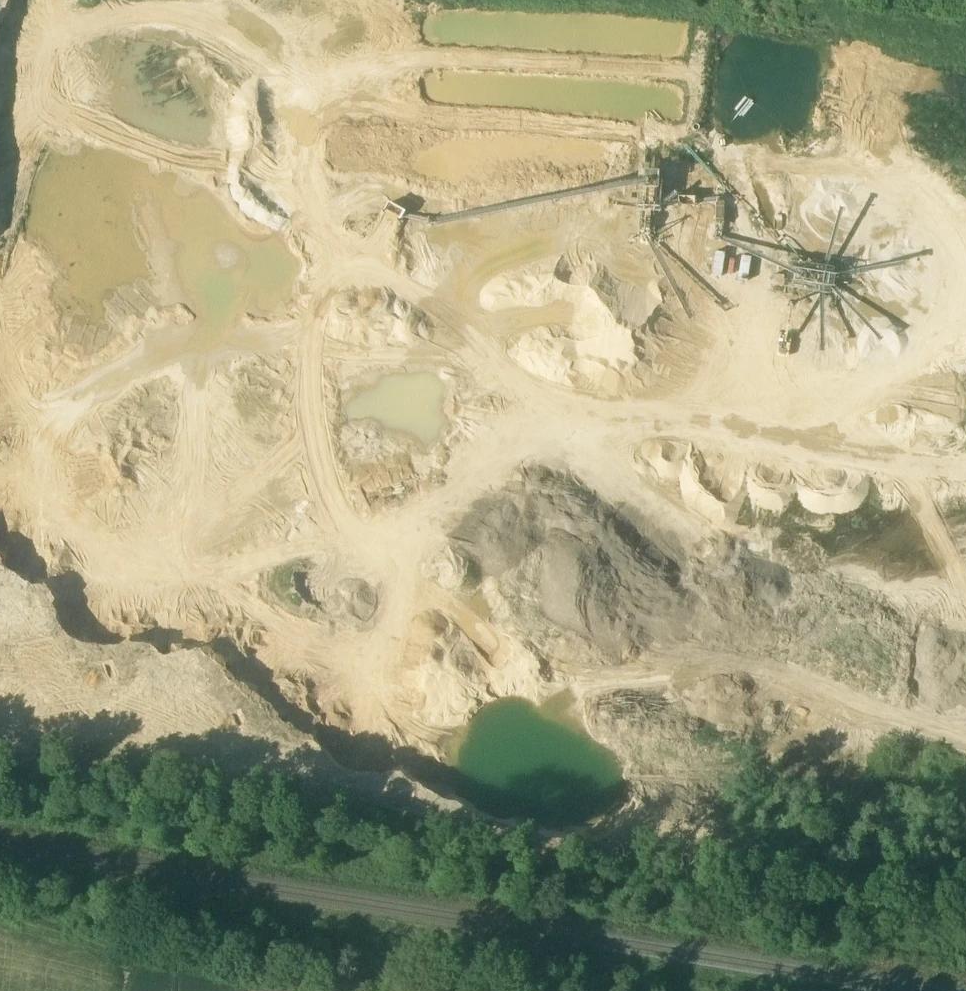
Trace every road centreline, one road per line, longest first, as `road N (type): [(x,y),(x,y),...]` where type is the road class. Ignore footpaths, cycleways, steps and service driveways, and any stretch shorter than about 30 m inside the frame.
road 1 (track): [(965,754),(914,729),(733,570),(614,501)]
road 2 (track): [(732,439),(965,464)]

